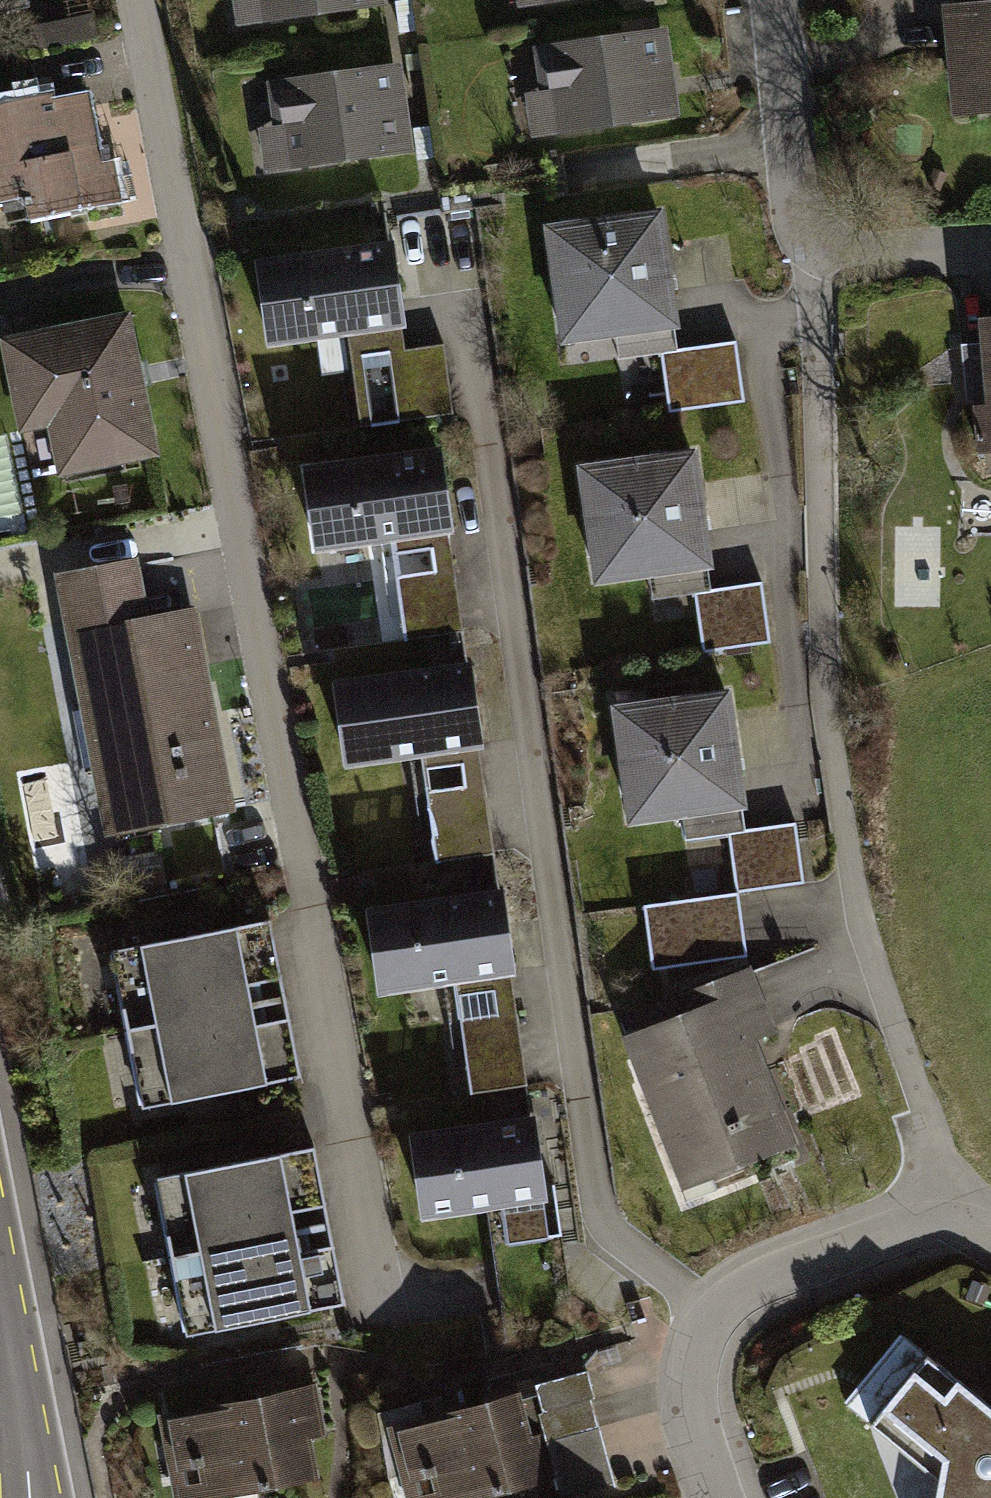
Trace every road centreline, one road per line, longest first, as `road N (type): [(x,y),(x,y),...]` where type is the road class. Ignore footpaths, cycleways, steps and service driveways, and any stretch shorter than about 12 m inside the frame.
road 1 (residential): [(389,1297),(136,0)]
road 2 (residential): [(806,266),(827,698),(849,865),(878,982),(937,1139),(971,1199)]
road 3 (residential): [(721,1497),(706,1453),(694,1355),(712,1311),(748,1282),(971,1199)]
road 4 (residential): [(806,266),(780,0)]
road 5 (tertiary): [(0,1305),(33,1497)]
road 6 (residential): [(990,249),(806,266)]

